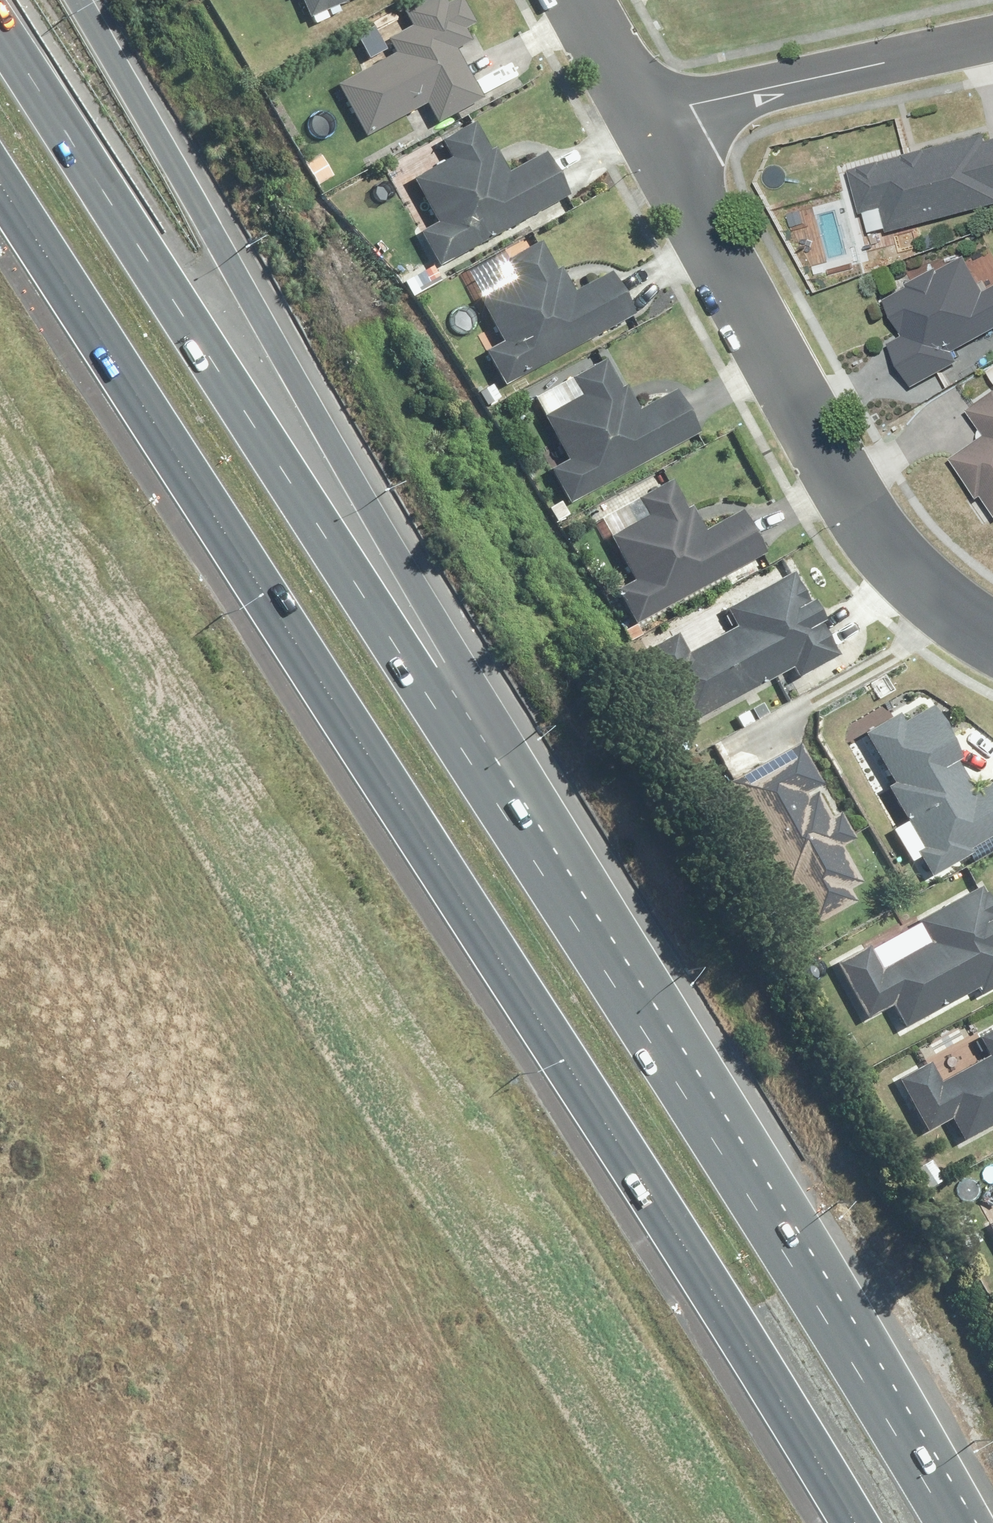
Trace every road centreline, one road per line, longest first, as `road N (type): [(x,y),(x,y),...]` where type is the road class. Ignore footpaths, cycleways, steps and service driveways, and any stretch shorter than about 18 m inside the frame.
road 1 (motorway): [(858,1522),(722,1298),(0,179)]
road 2 (motorway): [(0,28),(712,1137)]
road 3 (motorway): [(80,0),(455,654),(712,1137)]
road 4 (unknown): [(0,839),(411,1522)]
road 5 (residential): [(992,640),(937,602),(875,524),(650,126)]
road 6 (motorway): [(712,1137),(952,1522)]
road 7 (residential): [(992,39),(690,106),(650,126)]
road 8 (unknown): [(0,1362),(218,1203)]
road 9 (residential): [(650,126),(585,0)]

